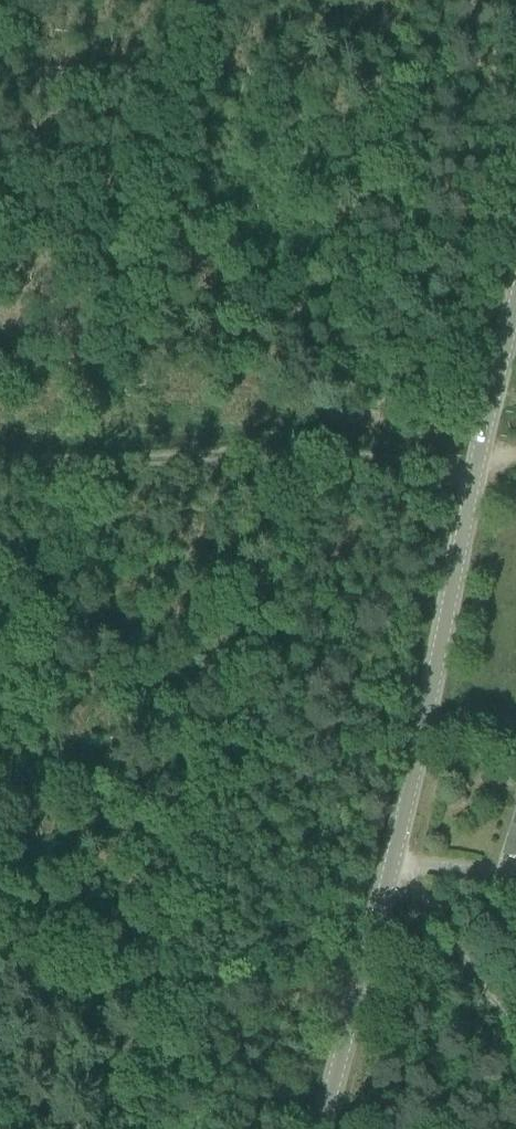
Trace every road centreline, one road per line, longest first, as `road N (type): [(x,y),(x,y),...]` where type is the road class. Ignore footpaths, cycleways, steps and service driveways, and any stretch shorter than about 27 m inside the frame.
road 1 (tertiary): [(305,1128),(515,299)]
road 2 (track): [(473,467),(247,455),(0,467)]
road 3 (track): [(0,929),(169,976),(245,1128)]
road 4 (track): [(62,468),(0,746)]
road 5 (track): [(515,1033),(377,835)]

